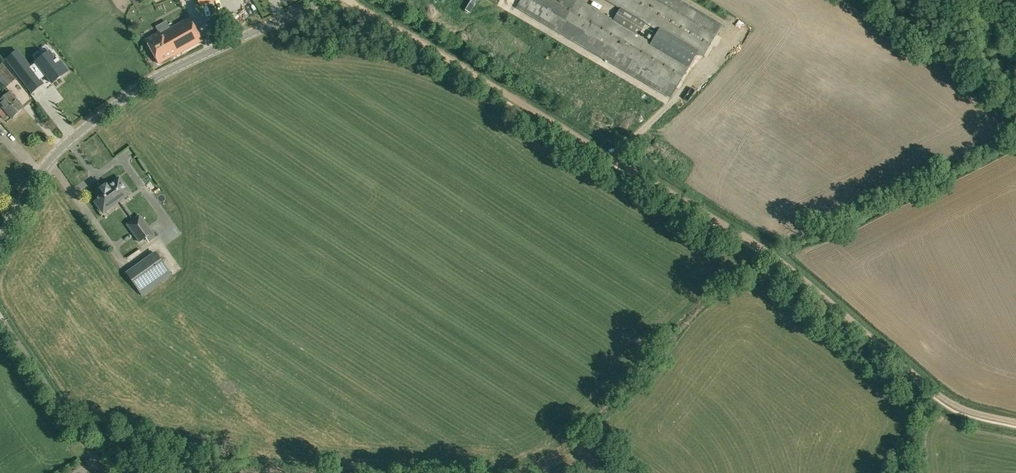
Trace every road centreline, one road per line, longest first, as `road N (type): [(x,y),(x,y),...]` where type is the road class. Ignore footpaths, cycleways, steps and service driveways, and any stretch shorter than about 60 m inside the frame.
road 1 (track): [(1015,421),(949,400),(775,257),(351,0)]
road 2 (tertiary): [(0,236),(48,161),(110,106),(184,61),(319,0)]
road 3 (unclassified): [(109,472),(0,318)]

